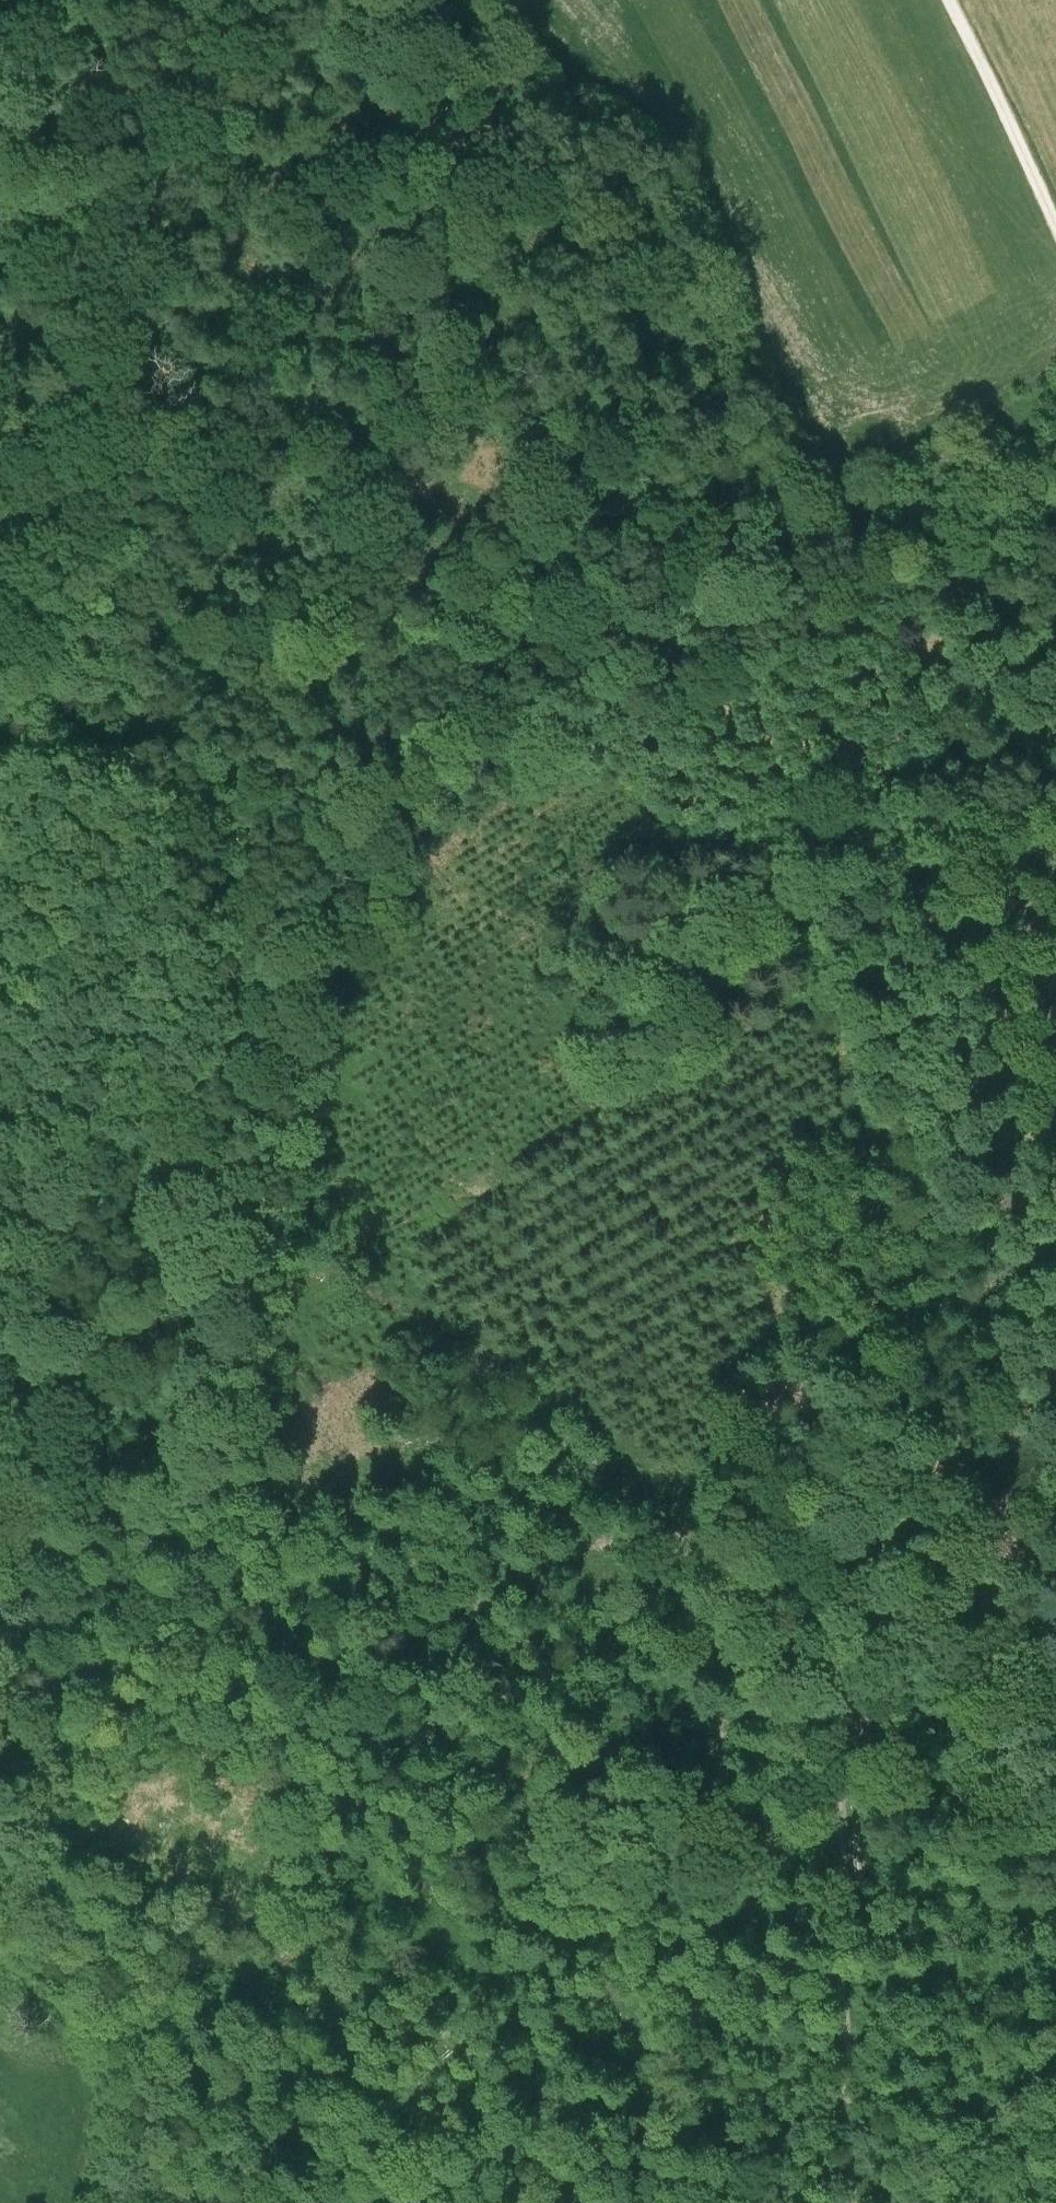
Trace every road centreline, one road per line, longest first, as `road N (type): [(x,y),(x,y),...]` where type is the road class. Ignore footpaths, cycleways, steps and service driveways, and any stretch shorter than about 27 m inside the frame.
road 1 (track): [(1055,1743),(898,1709),(858,1719),(842,1753),(835,1815),(838,2118),(848,2202)]
road 2 (track): [(948,0),(1055,230)]

